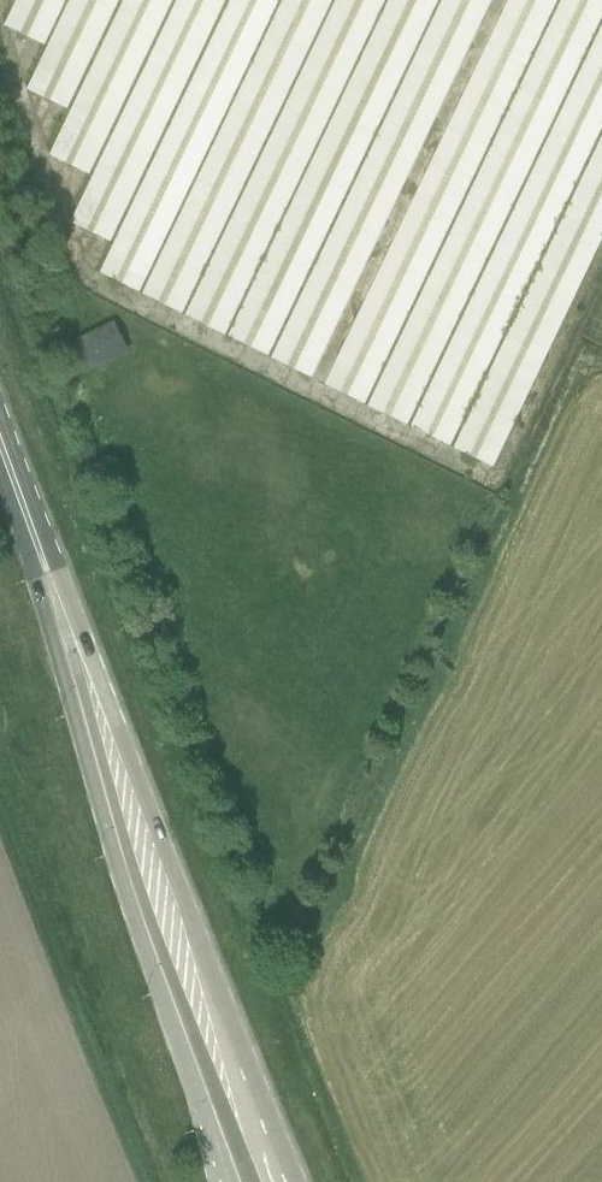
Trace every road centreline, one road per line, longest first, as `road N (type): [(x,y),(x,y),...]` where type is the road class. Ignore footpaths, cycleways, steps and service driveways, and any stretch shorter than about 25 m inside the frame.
road 1 (primary): [(290,1181),(185,903),(56,603)]
road 2 (primary): [(56,603),(87,746),(227,1181)]
road 3 (primary): [(56,603),(0,444)]

